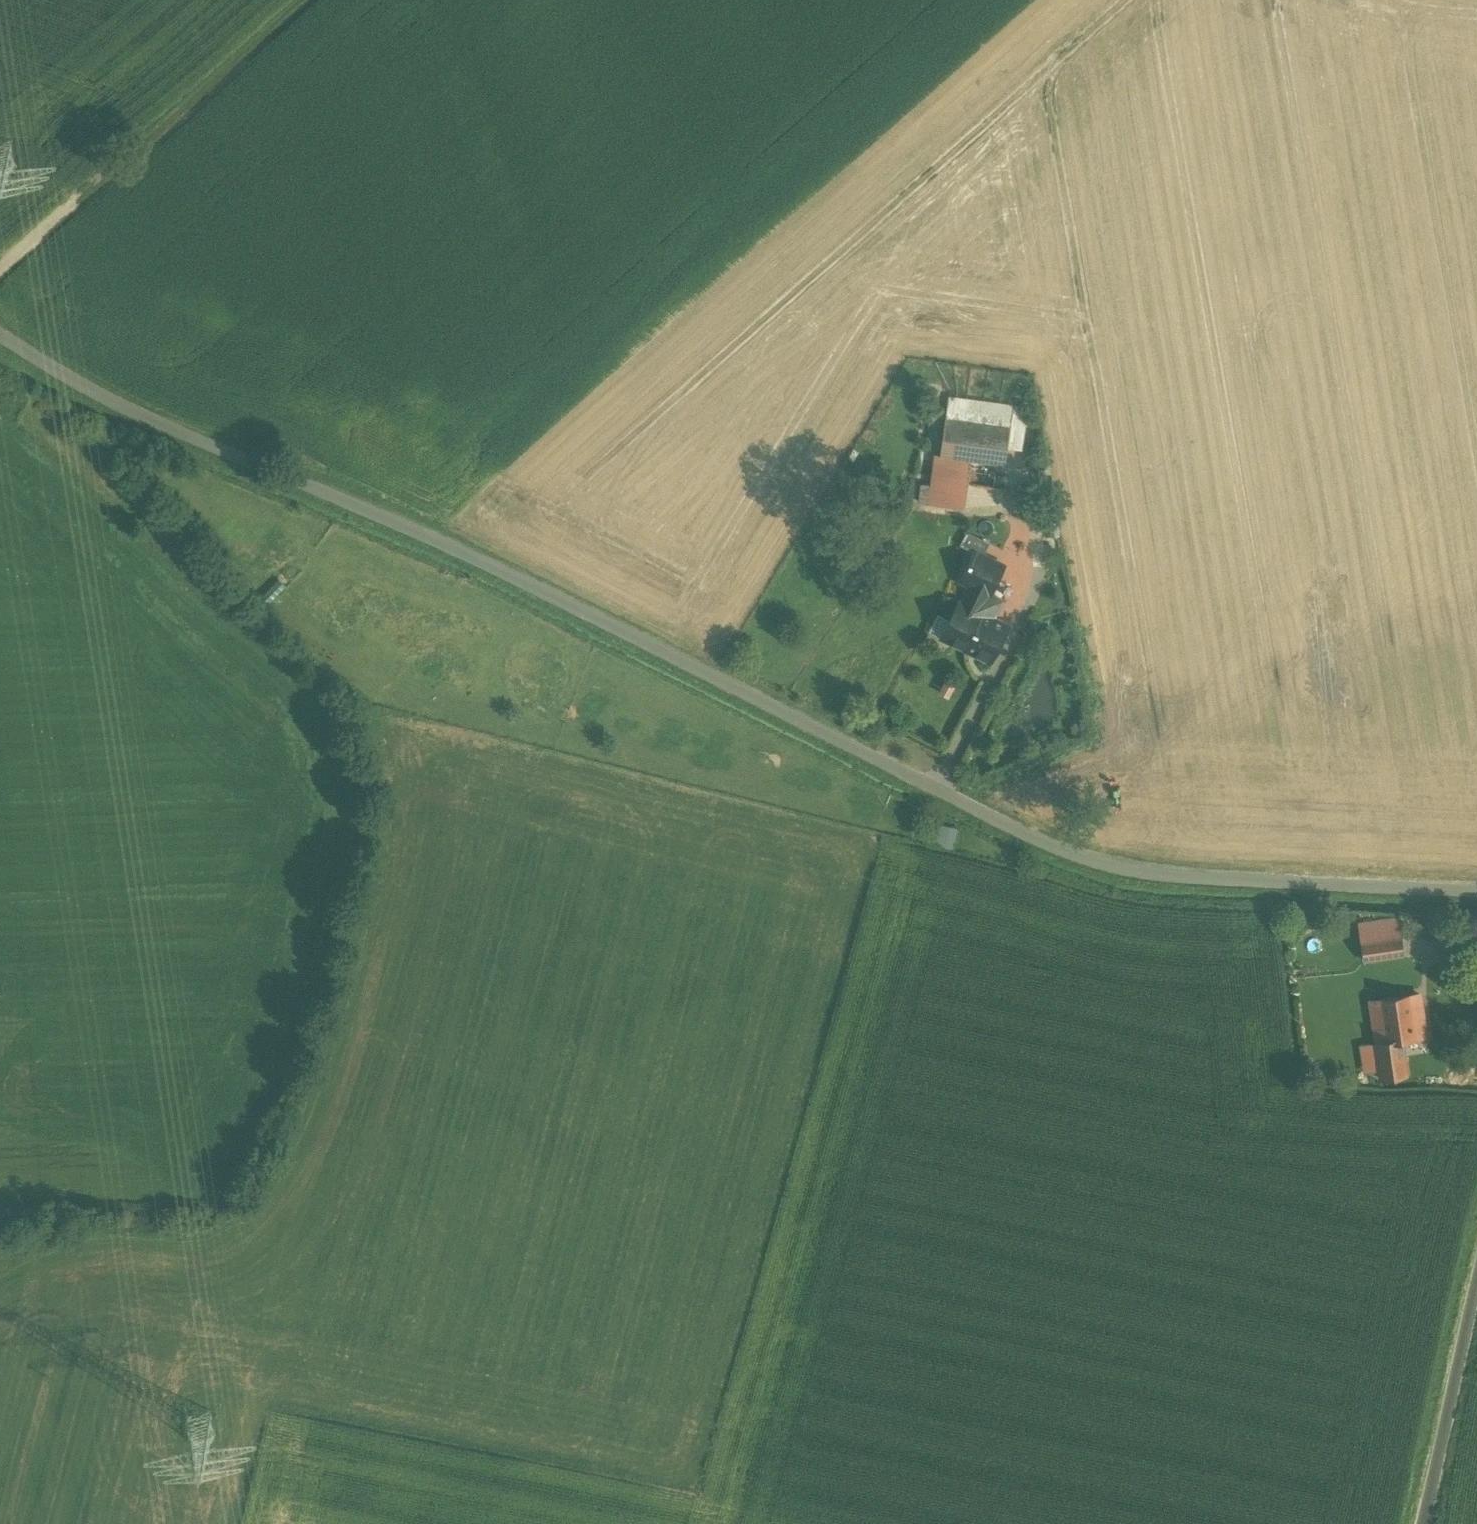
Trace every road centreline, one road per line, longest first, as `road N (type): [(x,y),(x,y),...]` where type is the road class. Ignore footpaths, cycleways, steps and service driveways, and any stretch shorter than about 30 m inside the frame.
road 1 (unclassified): [(1476,891),(1132,869),(1080,855),(441,537),(139,411),(0,331)]

